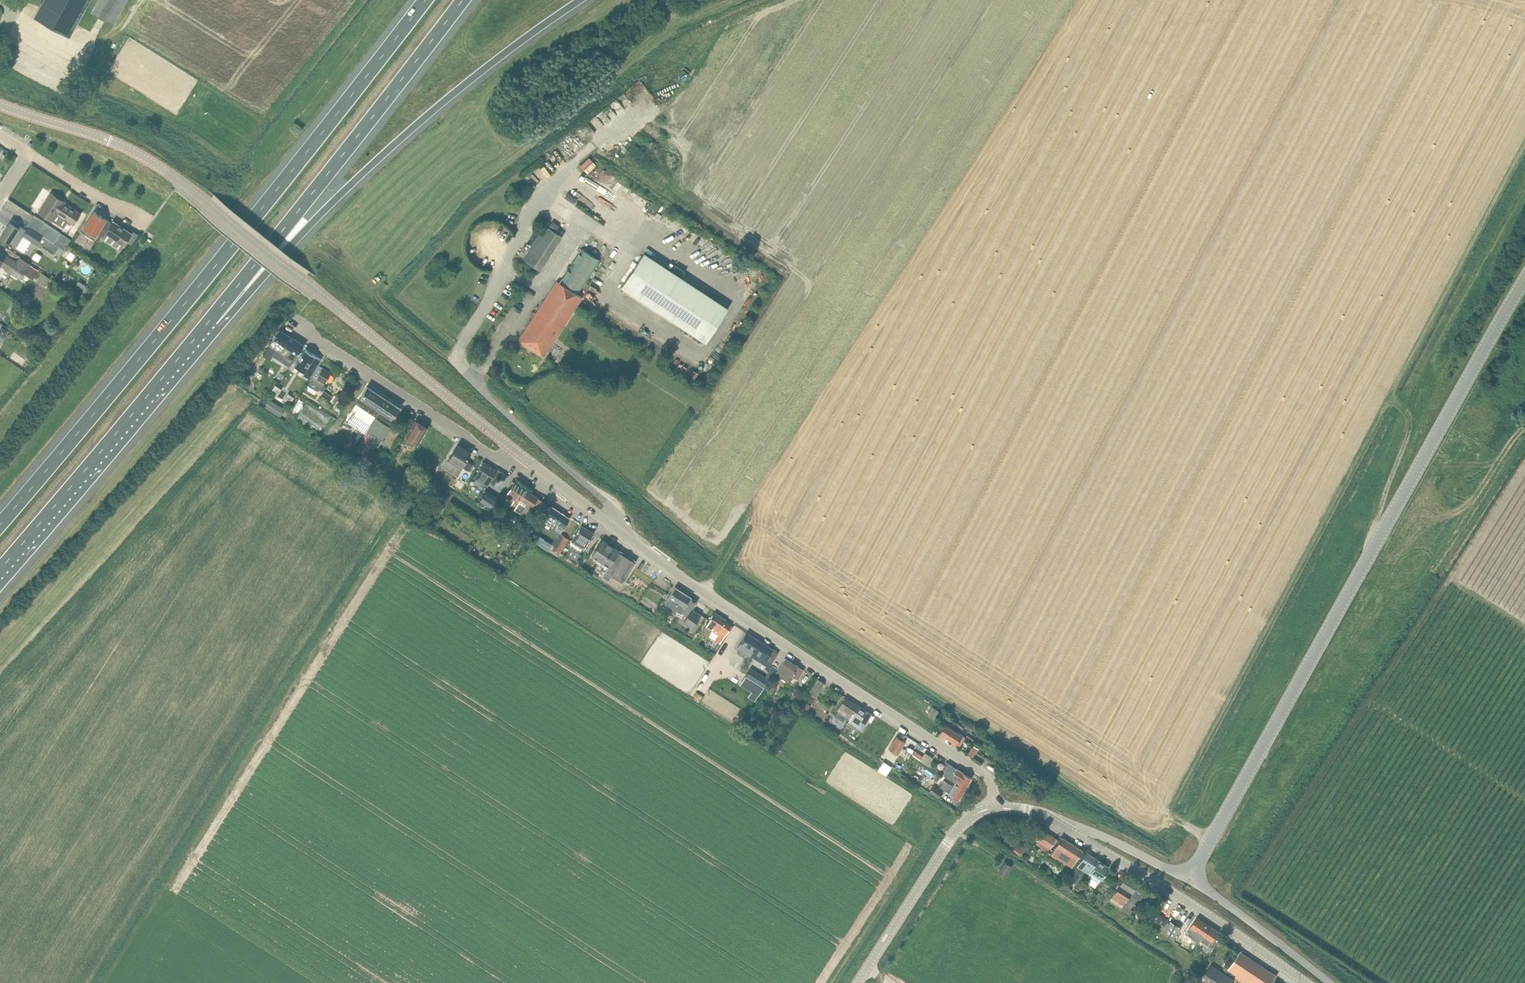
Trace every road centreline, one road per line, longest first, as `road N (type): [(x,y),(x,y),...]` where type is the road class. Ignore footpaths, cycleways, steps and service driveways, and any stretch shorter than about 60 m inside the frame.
road 1 (tertiary): [(1191,879),(1382,524),(1524,280)]
road 2 (motorway): [(425,0),(0,525)]
road 3 (tertiary): [(520,455),(150,162),(0,105)]
road 4 (tertiary): [(994,808),(994,788),(978,770),(705,594),(520,455)]
road 5 (motorway): [(200,334),(221,326),(321,215),(468,82),(587,0)]
road 6 (motorway): [(200,334),(463,0)]
road 7 (motorway): [(0,572),(200,334)]
road 8 (tertiary): [(1308,982),(1070,831)]
road 9 (residential): [(520,455),(496,459),(293,324)]
road 10 (tertiary): [(859,982),(948,843),(969,816),(994,808)]
road 11 (tertiary): [(1329,982),(1191,879)]
road 12 (residential): [(145,228),(29,154)]
road 13 (tertiary): [(1191,879),(1094,834),(1070,831)]

